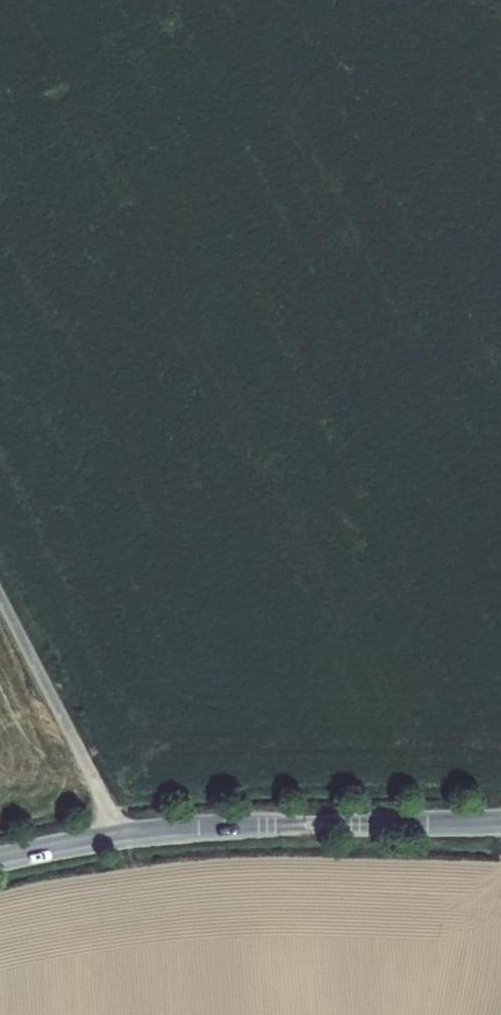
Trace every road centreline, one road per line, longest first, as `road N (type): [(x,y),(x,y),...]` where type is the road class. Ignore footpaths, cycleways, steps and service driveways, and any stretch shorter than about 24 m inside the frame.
road 1 (tertiary): [(0,858),(145,832),(500,823)]

